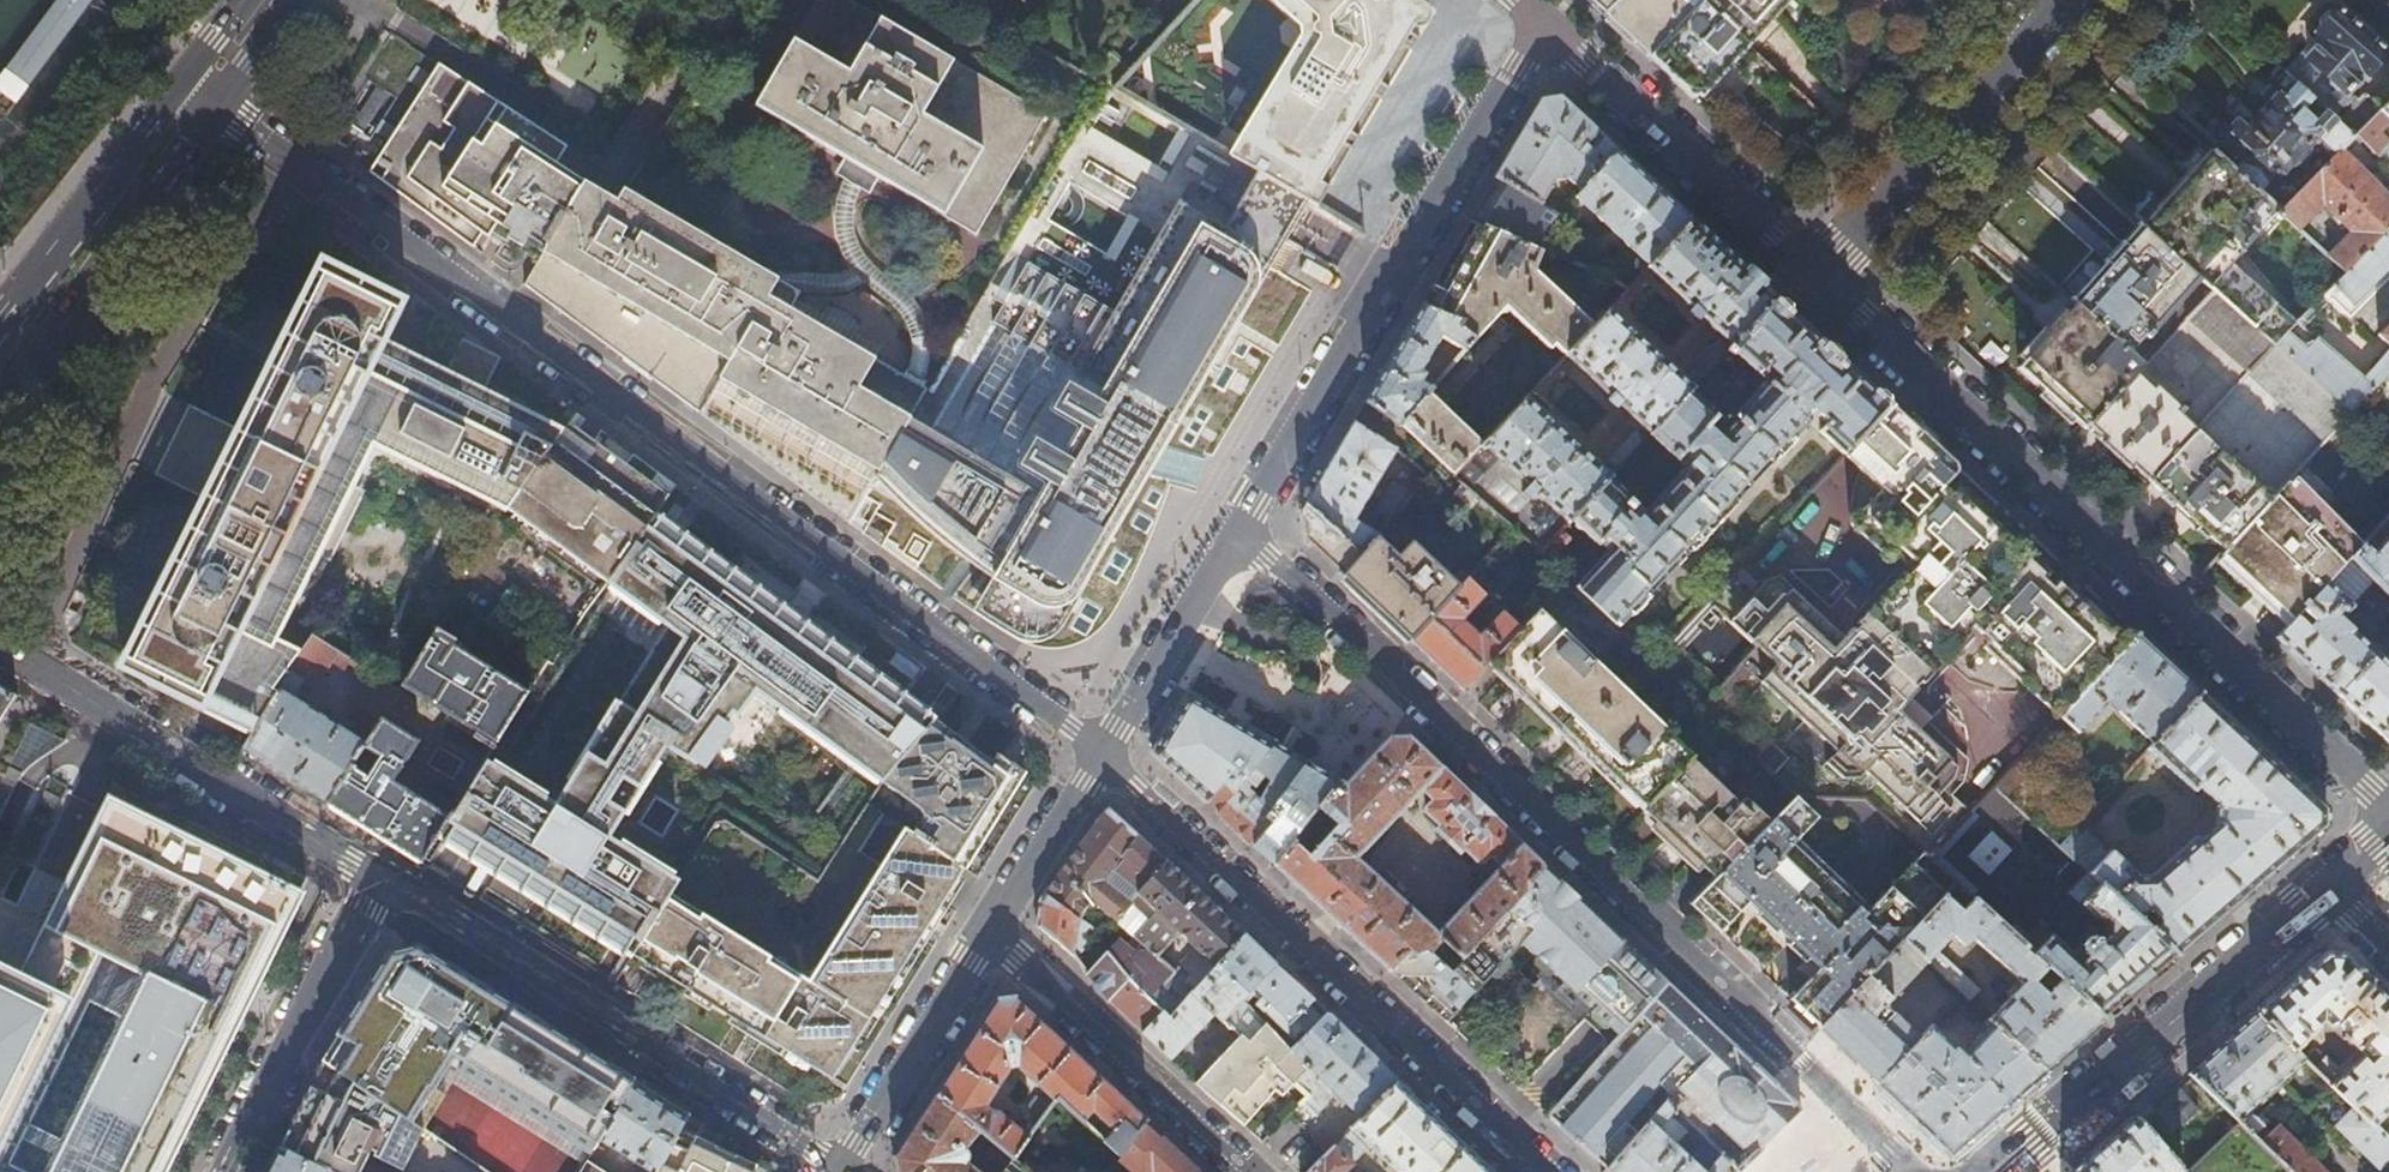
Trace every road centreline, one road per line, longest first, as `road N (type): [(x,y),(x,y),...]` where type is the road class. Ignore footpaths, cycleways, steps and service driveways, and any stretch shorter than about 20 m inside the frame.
road 1 (residential): [(1108,751),(217,104)]
road 2 (residential): [(1905,1171),(1244,523)]
road 3 (residential): [(1822,275),(2388,806)]
road 4 (residential): [(1555,1171),(1108,751)]
road 5 (residential): [(1545,18),(1244,523)]
road 6 (residential): [(371,882),(843,1167)]
road 7 (tertiary): [(1992,1171),(2330,889)]
road 8 (residential): [(0,649),(371,882)]
road 9 (residential): [(1545,18),(1822,275)]
road 10 (residential): [(1822,275),(2068,0)]
road 11 (primary): [(0,397),(217,104)]
road 12 (residential): [(990,928),(1256,1171)]
road 13 (residential): [(371,882),(221,1171)]
road 14 (primary): [(183,81),(0,323)]
road 15 (residential): [(990,928),(843,1167)]
road 16 (residential): [(1244,523),(1108,751)]
road 17 (residential): [(1108,751),(990,928)]
road 18 (primary): [(217,104),(289,0)]

